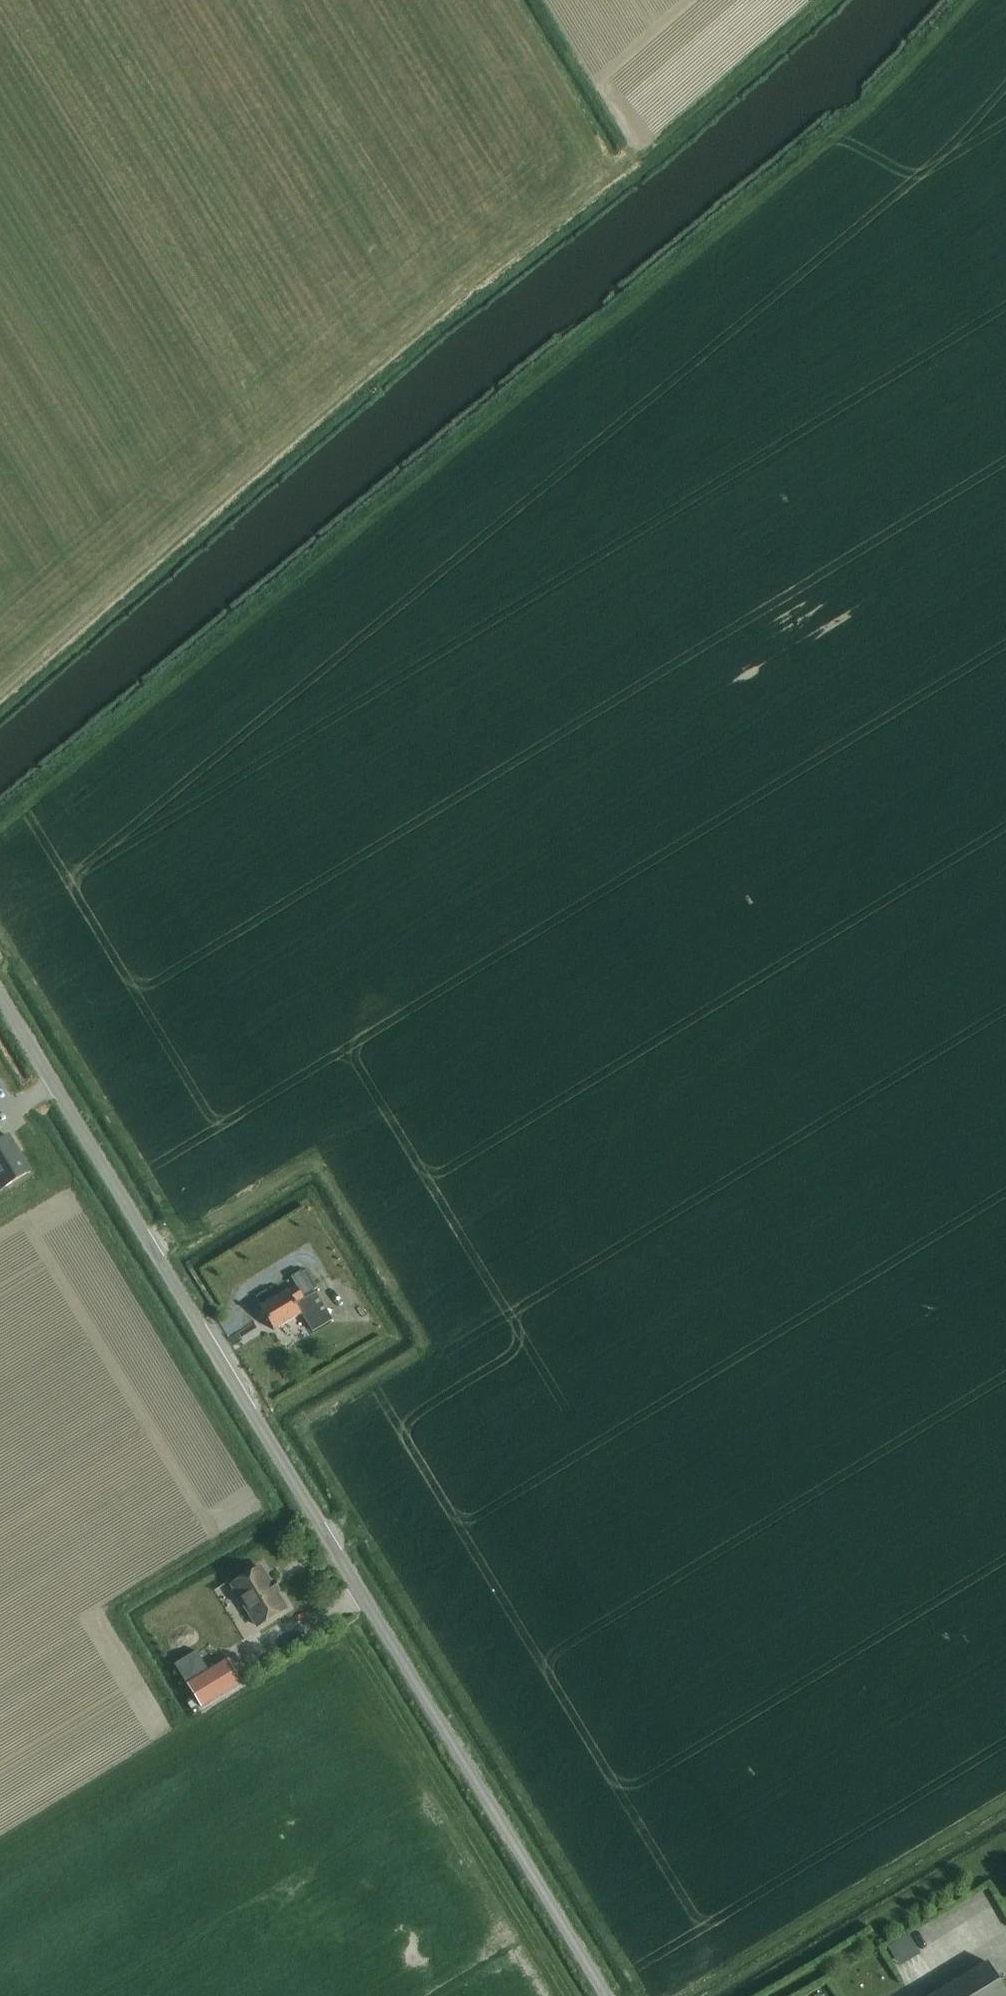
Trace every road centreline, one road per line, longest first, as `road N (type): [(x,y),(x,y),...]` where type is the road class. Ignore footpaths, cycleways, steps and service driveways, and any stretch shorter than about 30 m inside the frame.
road 1 (unclassified): [(605,1995),(0,996)]

